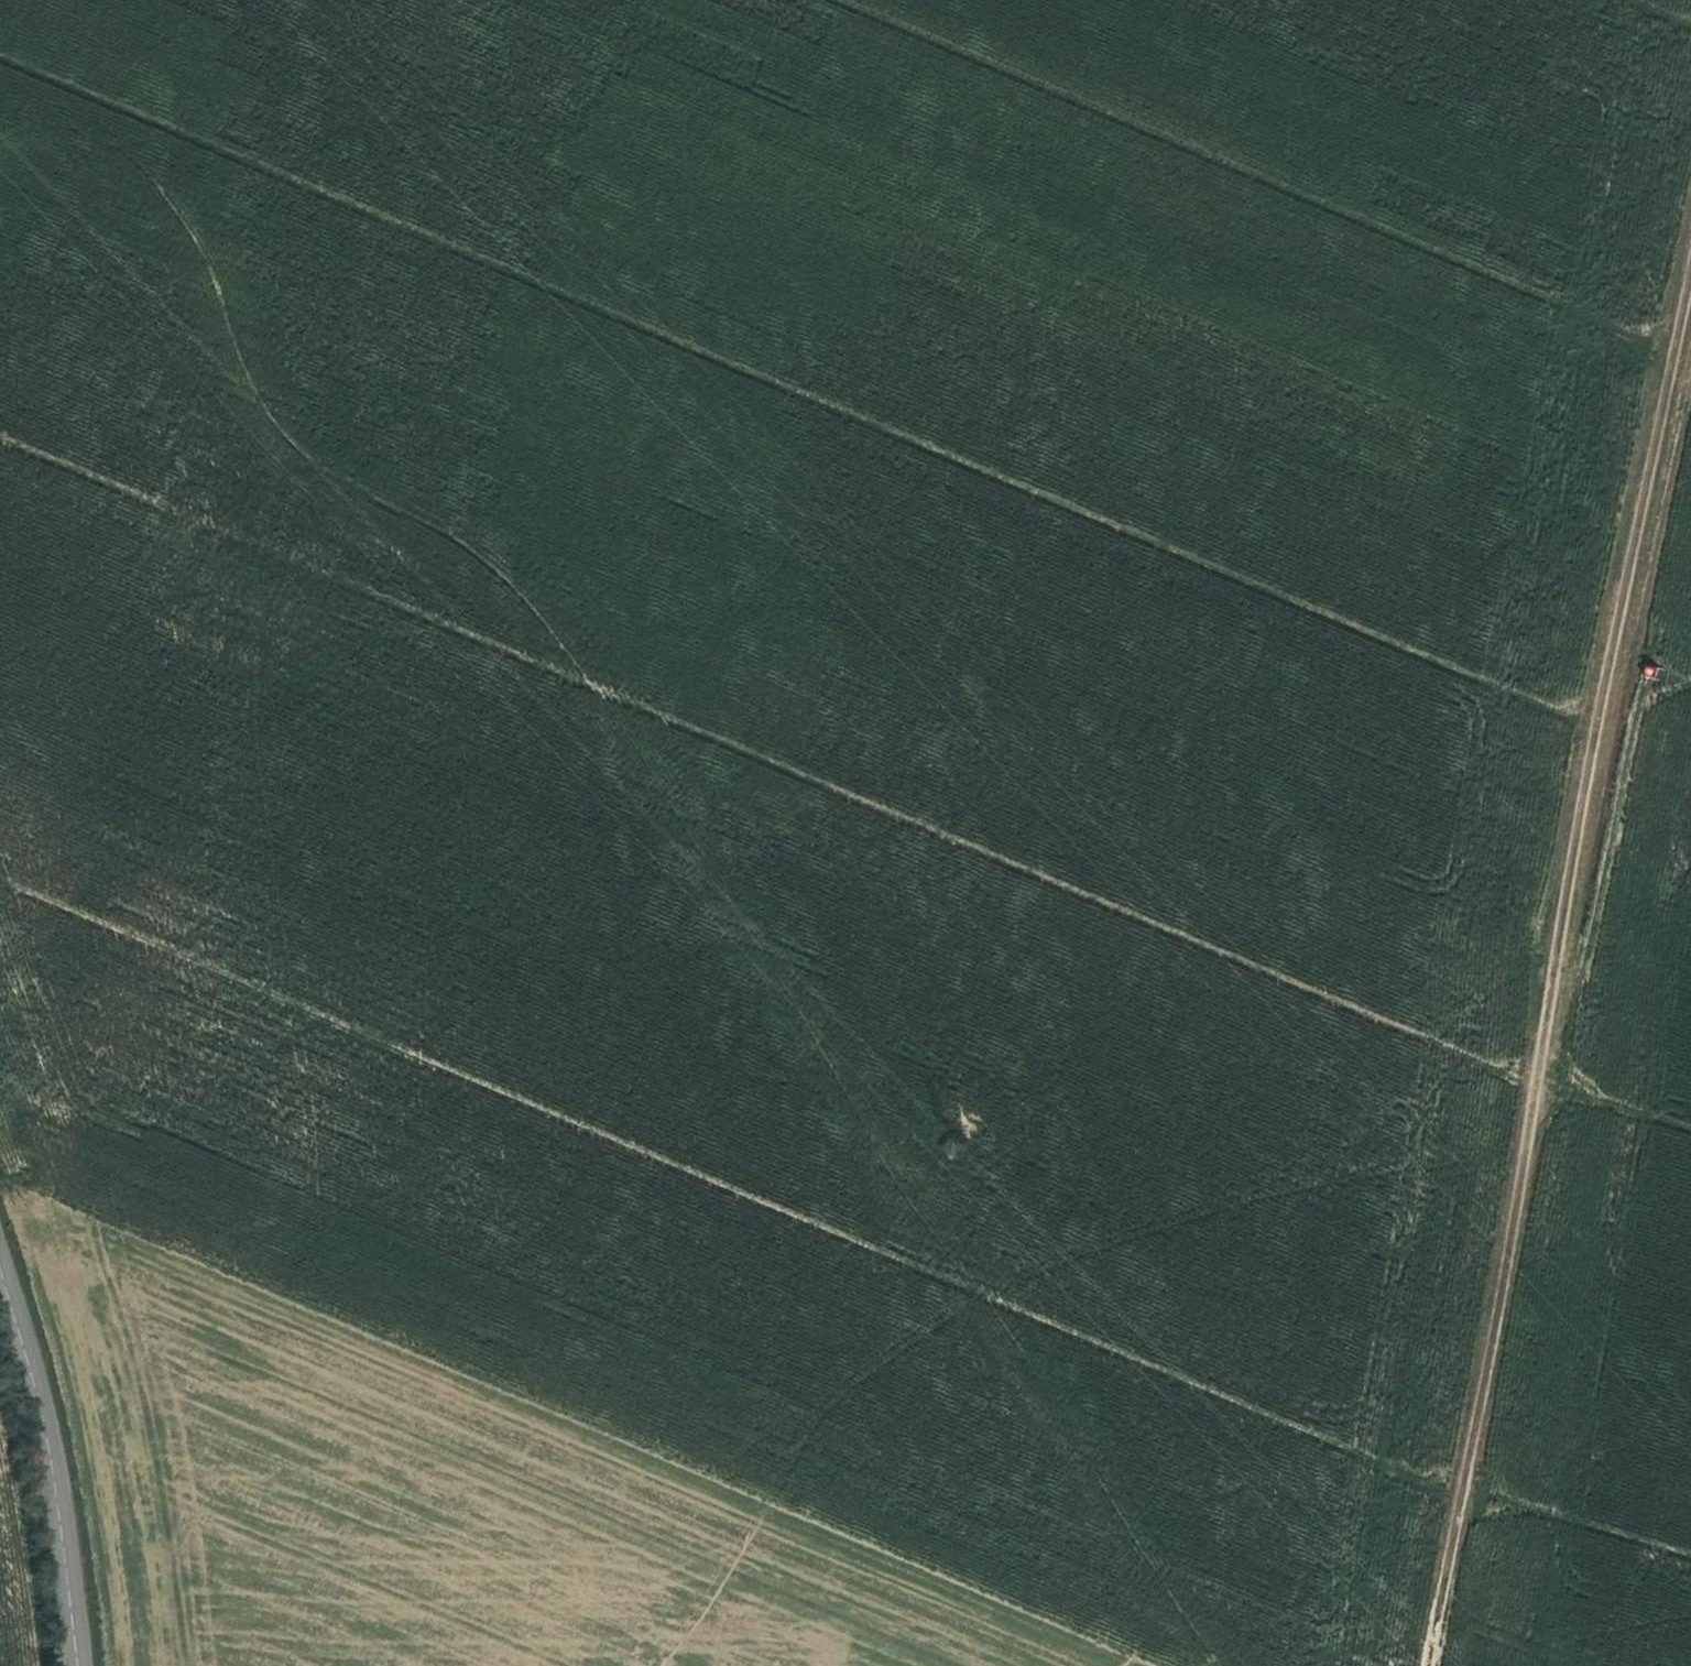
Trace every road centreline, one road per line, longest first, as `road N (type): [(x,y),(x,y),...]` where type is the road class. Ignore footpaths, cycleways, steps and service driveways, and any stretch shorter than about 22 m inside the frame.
road 1 (track): [(1423,1665),(1578,797),(1690,248)]
road 2 (unclassified): [(77,1665),(47,1441),(0,1268)]

